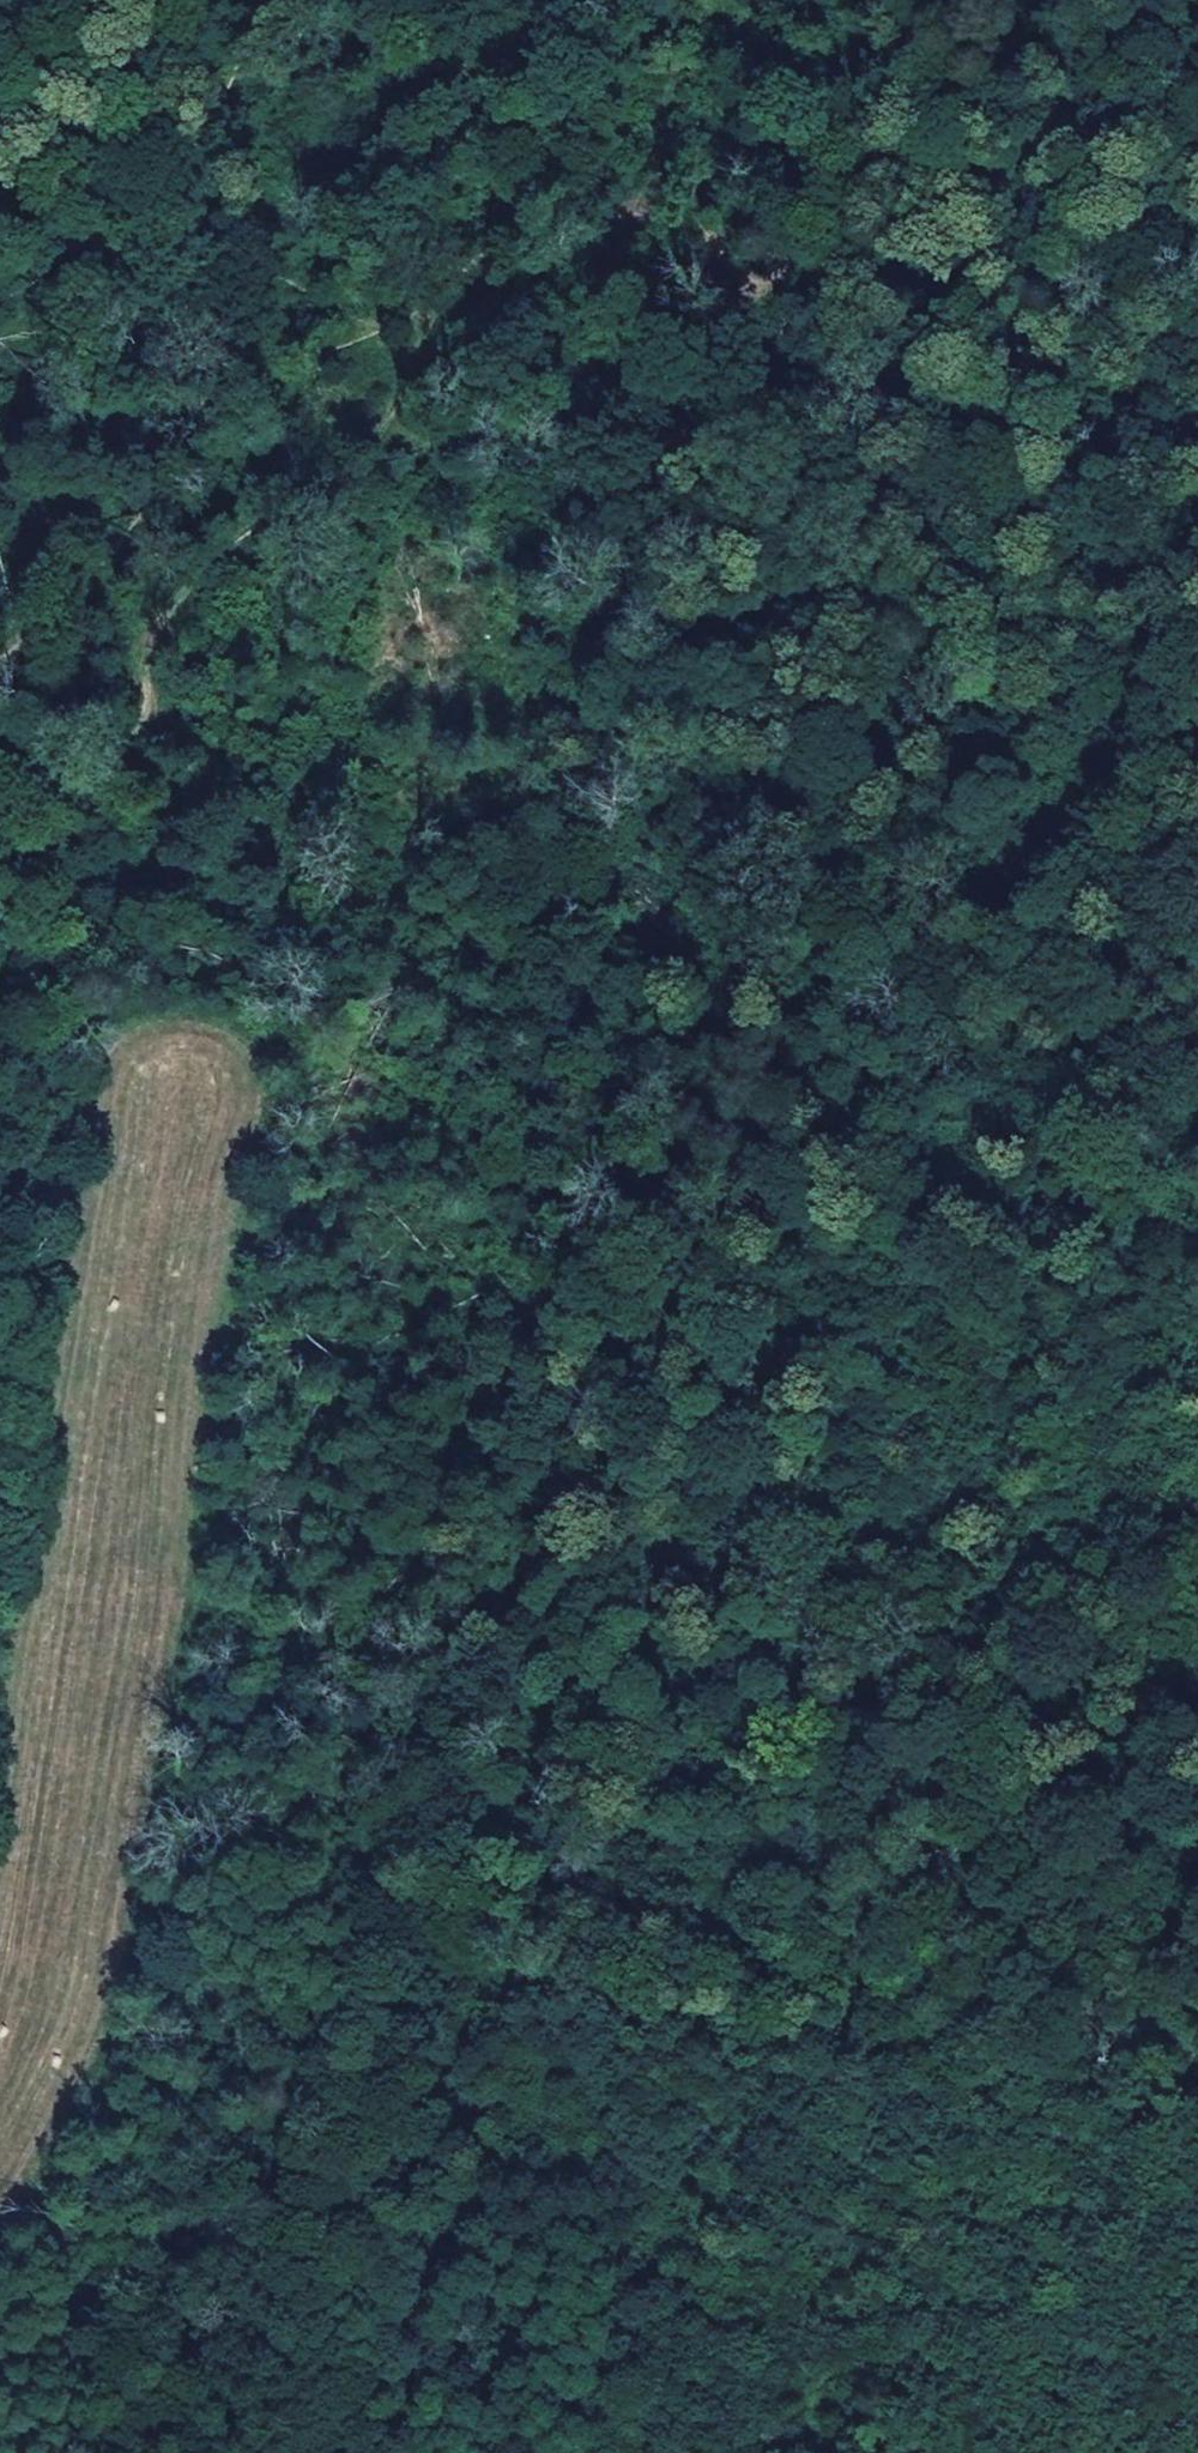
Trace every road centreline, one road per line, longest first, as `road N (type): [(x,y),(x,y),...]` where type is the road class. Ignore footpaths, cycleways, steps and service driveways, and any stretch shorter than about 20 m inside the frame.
road 1 (track): [(833,2452),(856,2337),(848,1870),(1197,1302)]
road 2 (track): [(42,686),(73,895),(0,1186)]
road 3 (track): [(232,0),(138,276),(242,358)]

